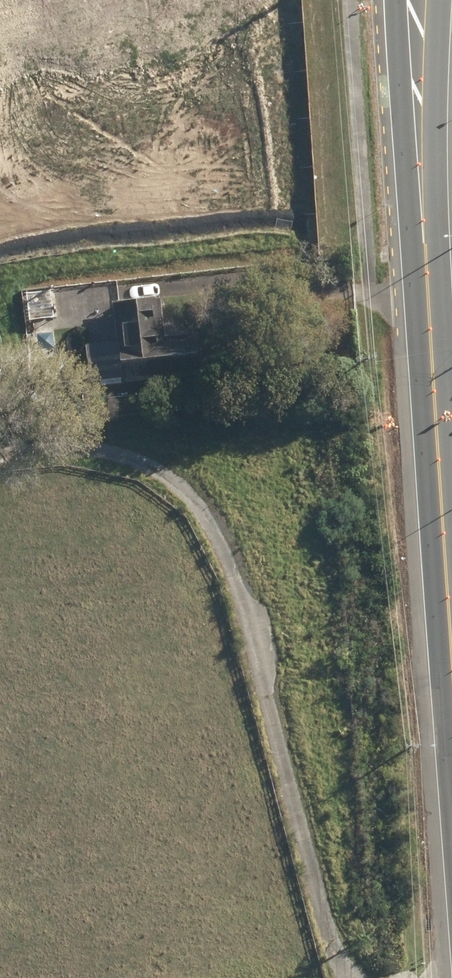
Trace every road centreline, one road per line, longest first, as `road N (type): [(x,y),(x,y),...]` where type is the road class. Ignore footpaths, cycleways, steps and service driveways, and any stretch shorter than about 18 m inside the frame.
road 1 (track): [(351,977),(331,944),(243,604),(209,522),(176,485),(129,458),(73,442),(0,447)]
road 2 (secondary): [(451,602),(417,86),(419,0)]

